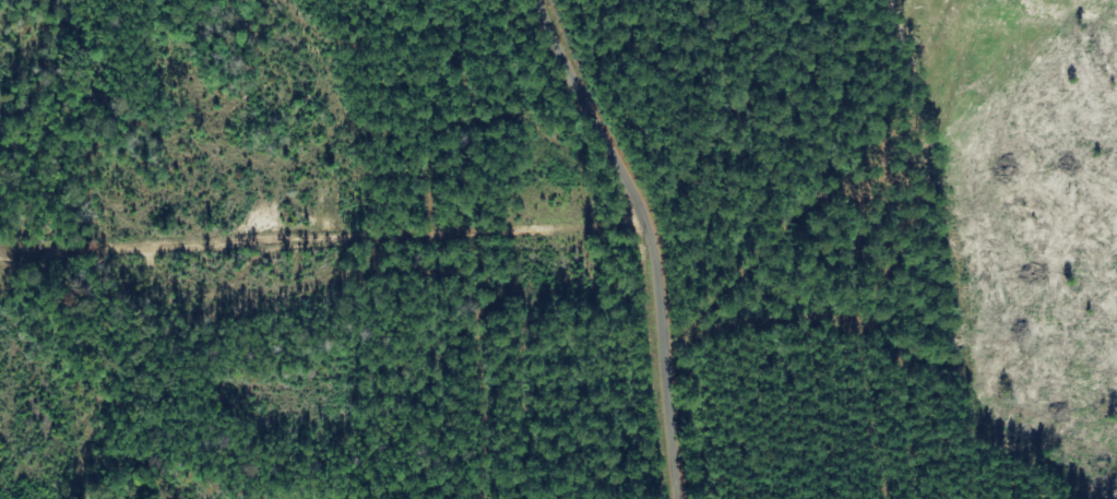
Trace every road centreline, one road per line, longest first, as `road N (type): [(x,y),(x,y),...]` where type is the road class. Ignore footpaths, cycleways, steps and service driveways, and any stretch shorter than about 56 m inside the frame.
road 1 (residential): [(625,265),(0,244)]
road 2 (residential): [(630,498),(623,223),(540,0)]

